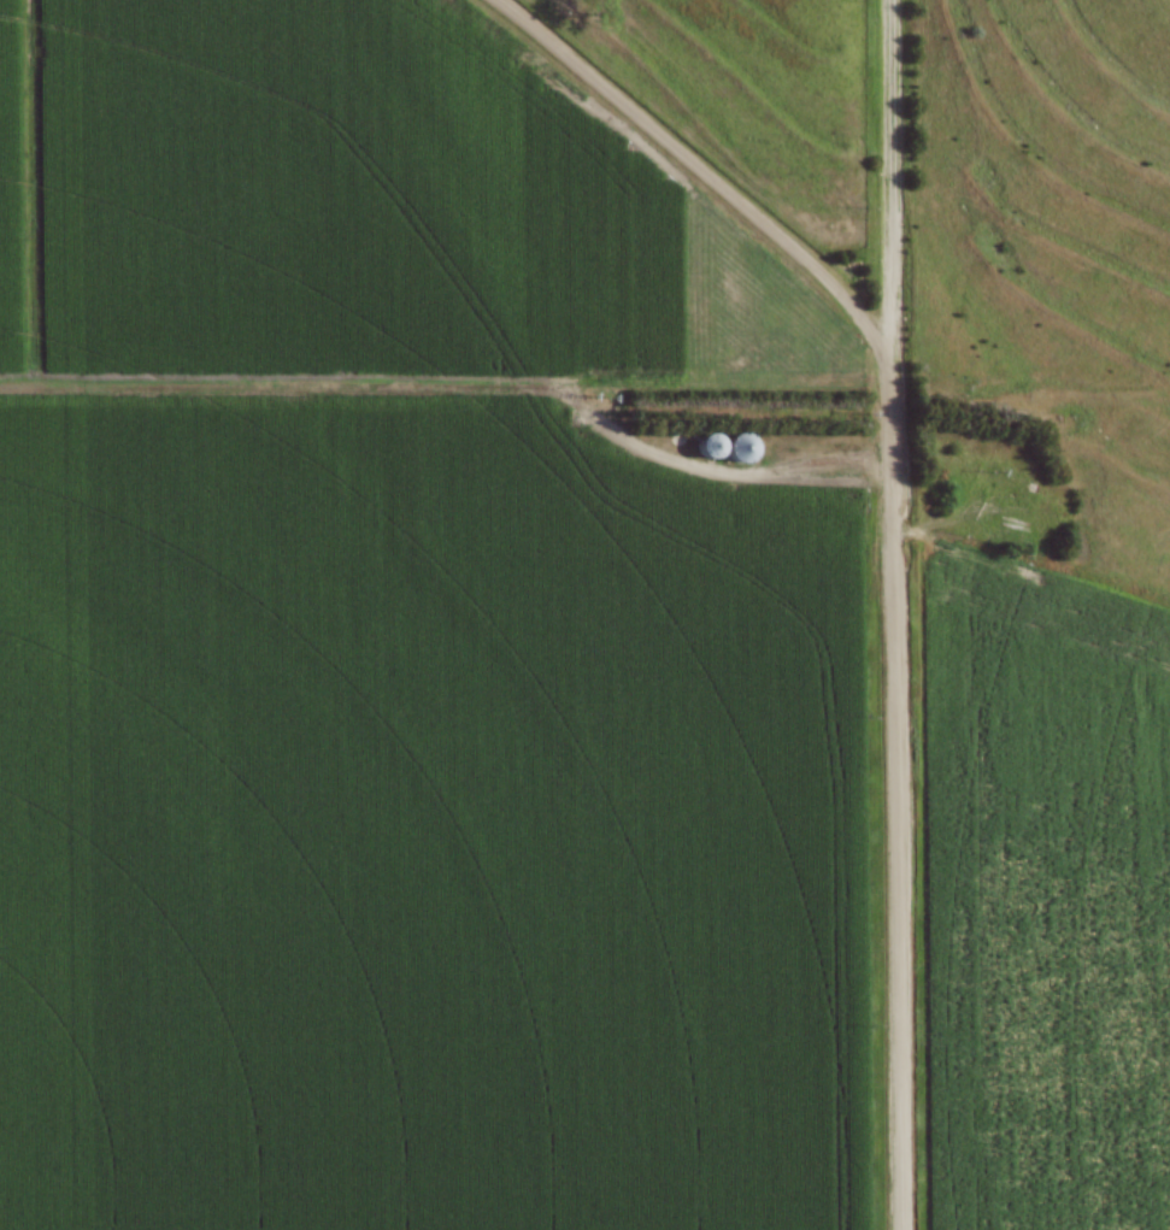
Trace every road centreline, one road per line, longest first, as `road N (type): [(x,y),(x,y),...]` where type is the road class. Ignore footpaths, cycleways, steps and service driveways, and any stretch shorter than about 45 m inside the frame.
road 1 (residential): [(903,1229),(893,0)]
road 2 (track): [(893,477),(690,466),(625,451),(552,411),(504,399),(0,396)]

